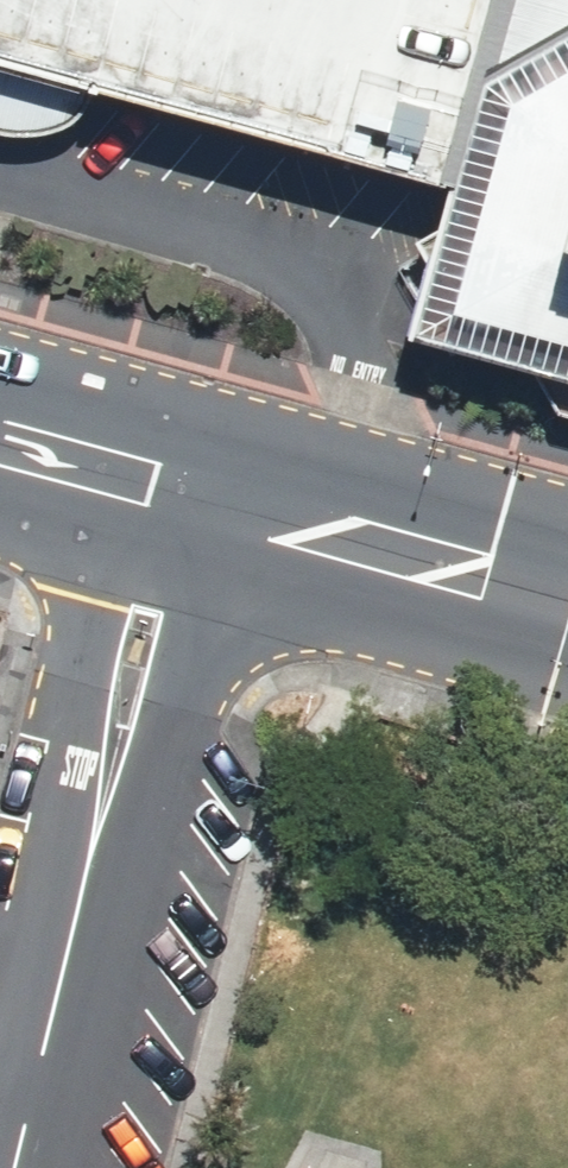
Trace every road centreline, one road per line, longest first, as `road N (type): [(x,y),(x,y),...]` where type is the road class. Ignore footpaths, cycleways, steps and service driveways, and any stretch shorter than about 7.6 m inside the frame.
road 1 (residential): [(196,496),(16,1167)]
road 2 (secondary): [(196,496),(567,602)]
road 3 (secondary): [(0,446),(196,496)]

